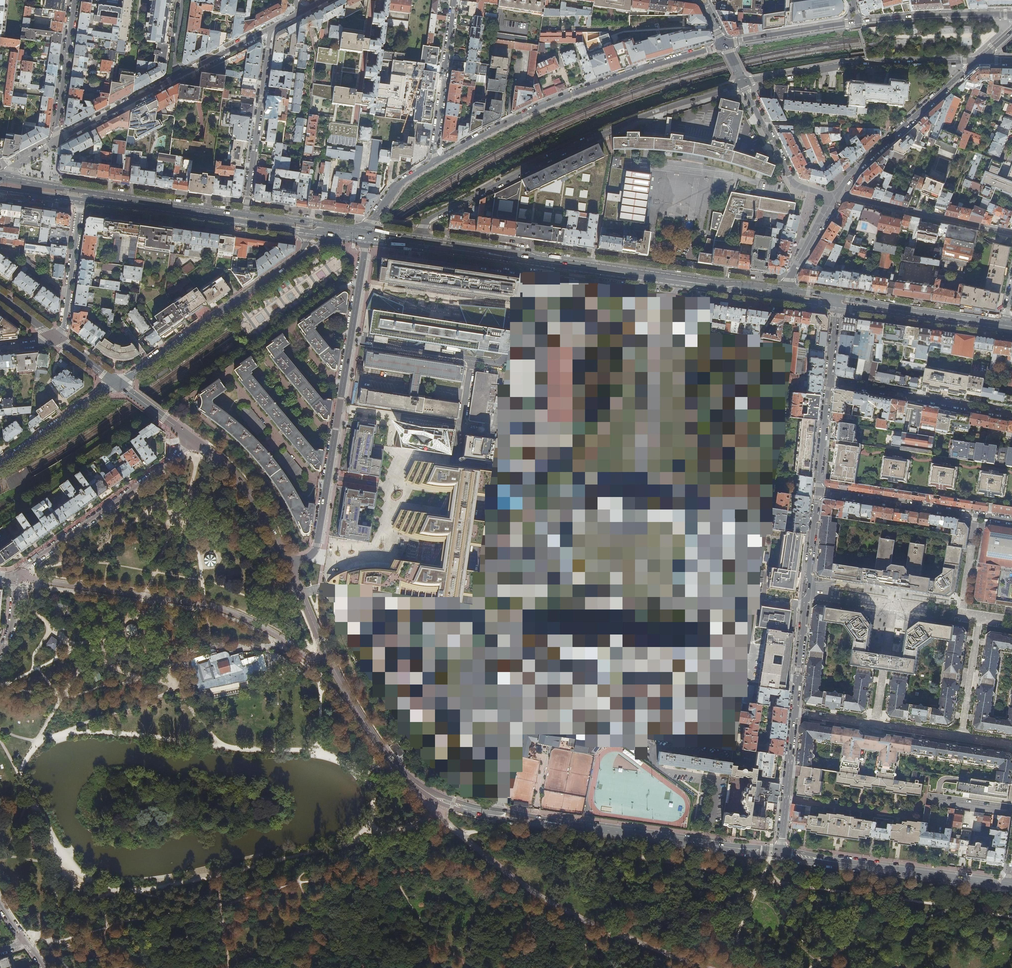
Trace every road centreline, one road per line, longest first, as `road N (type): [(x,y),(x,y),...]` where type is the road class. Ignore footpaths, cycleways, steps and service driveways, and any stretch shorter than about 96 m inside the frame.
road 1 (tertiary): [(780,853),(514,817),(436,798),(375,736),(332,668),(288,566)]
road 2 (residential): [(416,245),(427,219),(555,156),(744,85)]
road 3 (track): [(73,733),(338,758),(369,787),(366,835)]
road 4 (residential): [(367,238),(317,545),(288,566)]
road 5 (track): [(761,880),(626,856),(589,872),(544,842),(450,826)]
road 6 (residential): [(725,45),(553,102),(433,163)]
road 7 (primary): [(680,282),(416,245)]
road 8 (track): [(1011,917),(761,880)]
road 9 (track): [(137,892),(116,892),(62,861),(24,782),(40,741),(73,733)]
road 10 (tertiary): [(1008,886),(780,853)]
road 11 (residential): [(192,439),(17,578)]
road 12 (residential): [(118,384),(298,256)]
road 13 (track): [(351,841),(137,892)]
road 14 (residential): [(744,85),(848,64),(960,60)]
road 15 (residential): [(244,220),(271,28)]
road 16 (unclassified): [(829,381),(1011,415)]
road 17 (residential): [(838,195),(1011,234)]
road 18 (primary): [(838,305),(1004,328)]
road 19 (primary): [(244,220),(81,198)]
road 20 (residential): [(455,0),(433,163)]
road 21 (unclassified): [(977,516),(817,492)]
road 22 (tertiary): [(288,566),(241,484),(192,439)]
road 23 (residential): [(1005,14),(859,21)]
road 24 (residential): [(81,198),(63,332),(55,337)]
road 25 (residential): [(857,169),(964,72)]
road 26 (residential): [(0,467),(118,384)]
road 27 (residential): [(75,0),(56,142)]
road 28 (residential): [(780,853),(794,713)]
road 29 (residential): [(56,142),(179,76)]
road 30 (residential): [(859,21),(725,45)]
road 31 (residential): [(794,713),(809,592)]
road 32 (residential): [(876,725),(895,605)]
road 33 (residential): [(961,738),(979,618)]

